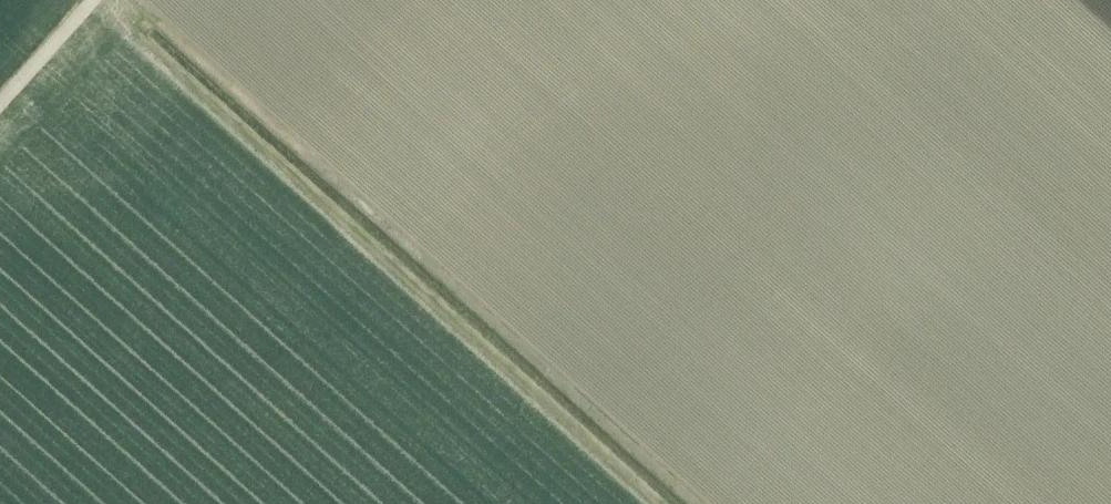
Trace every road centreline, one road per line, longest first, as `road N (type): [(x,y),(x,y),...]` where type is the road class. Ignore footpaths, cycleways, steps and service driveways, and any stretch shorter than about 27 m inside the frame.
road 1 (track): [(0,101),(90,0)]

